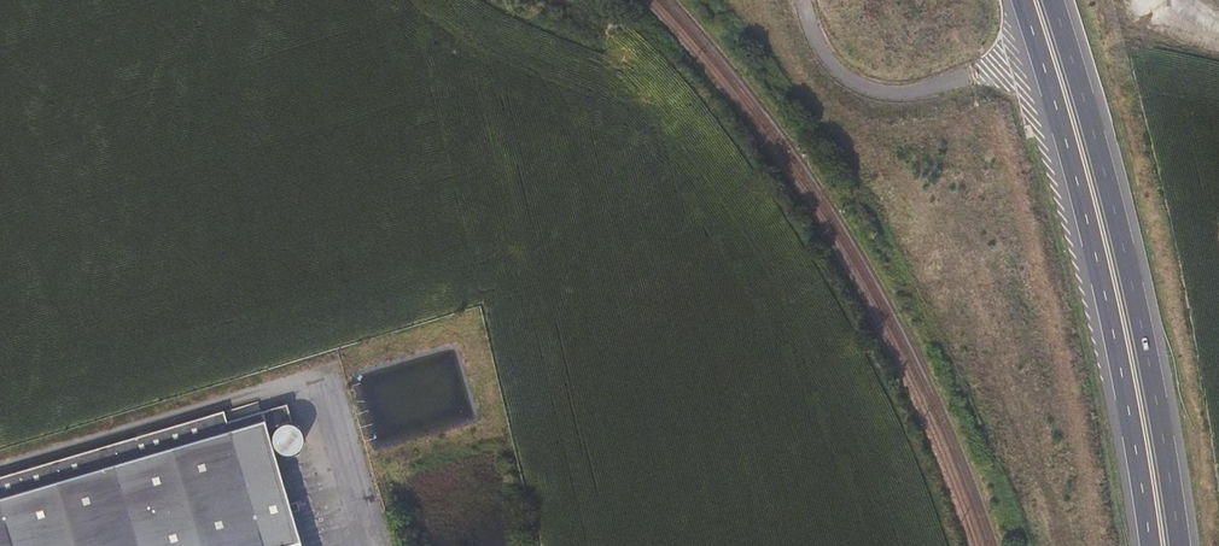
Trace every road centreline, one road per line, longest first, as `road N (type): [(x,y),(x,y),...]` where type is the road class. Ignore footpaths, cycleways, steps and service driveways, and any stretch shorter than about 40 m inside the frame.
road 1 (motorway): [(1180,545),(1112,193),(1050,0)]
road 2 (motorway): [(1020,0),(1085,213),(1151,545)]

